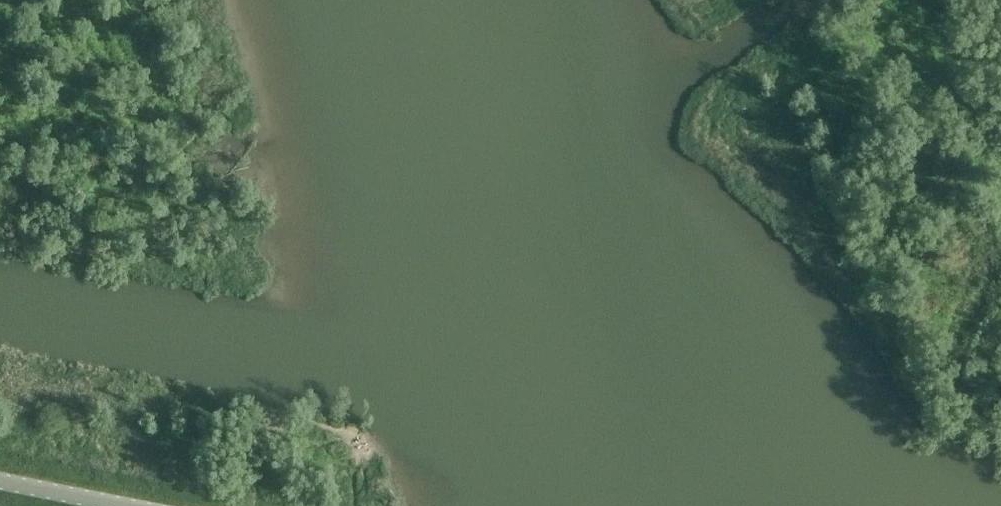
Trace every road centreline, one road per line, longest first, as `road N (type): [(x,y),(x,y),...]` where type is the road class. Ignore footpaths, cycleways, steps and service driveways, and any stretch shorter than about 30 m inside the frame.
road 1 (unclassified): [(121,505),(0,482)]

